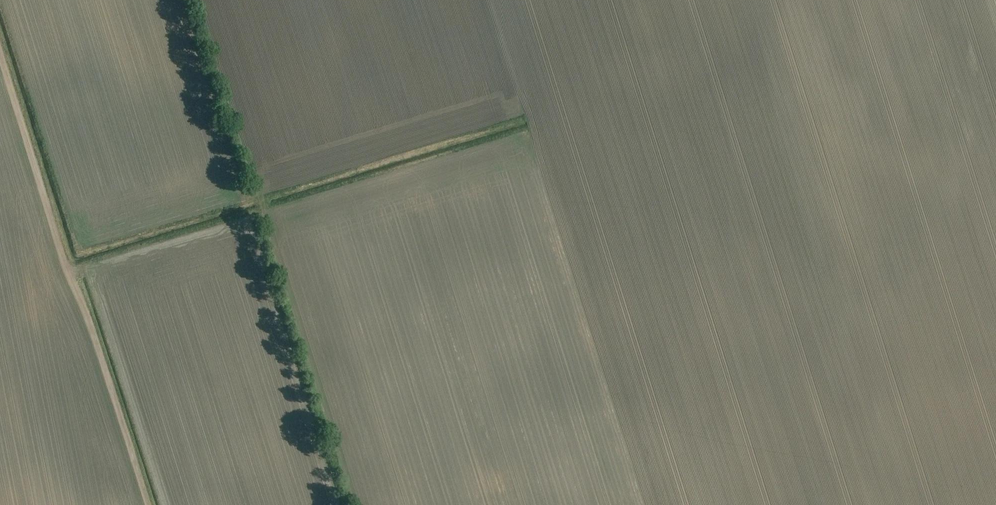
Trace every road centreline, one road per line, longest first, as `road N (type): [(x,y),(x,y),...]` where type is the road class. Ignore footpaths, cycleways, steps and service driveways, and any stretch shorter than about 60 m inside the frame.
road 1 (track): [(150,504),(0,39)]

